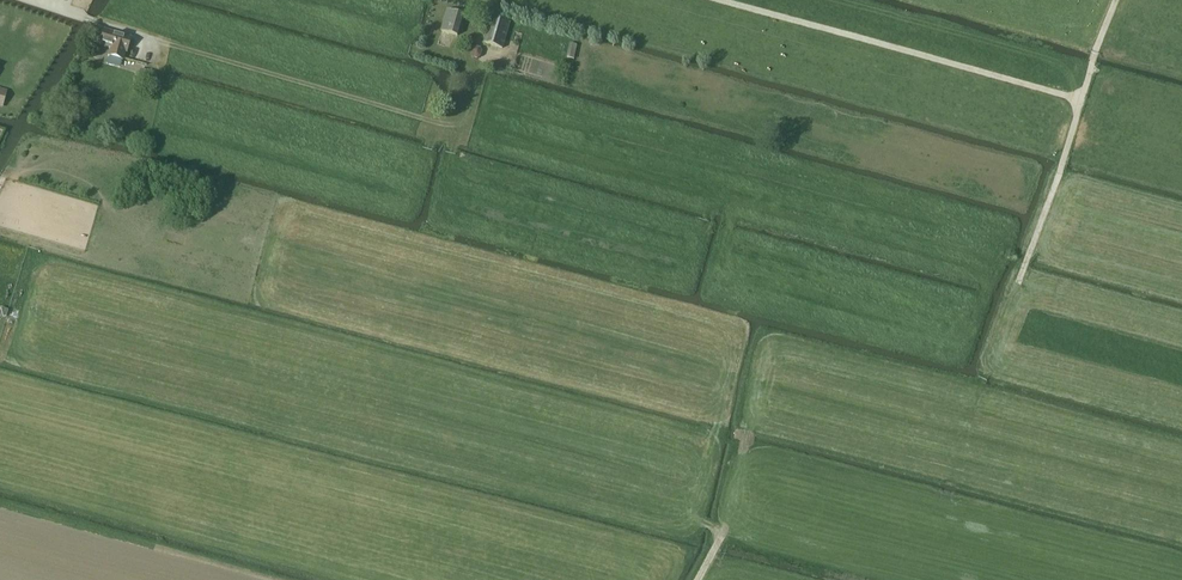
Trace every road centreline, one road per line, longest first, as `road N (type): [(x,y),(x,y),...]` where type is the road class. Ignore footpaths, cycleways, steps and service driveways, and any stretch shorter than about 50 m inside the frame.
road 1 (track): [(1117,0),(949,483)]
road 2 (track): [(1081,99),(724,0)]
road 3 (track): [(454,127),(155,40)]

